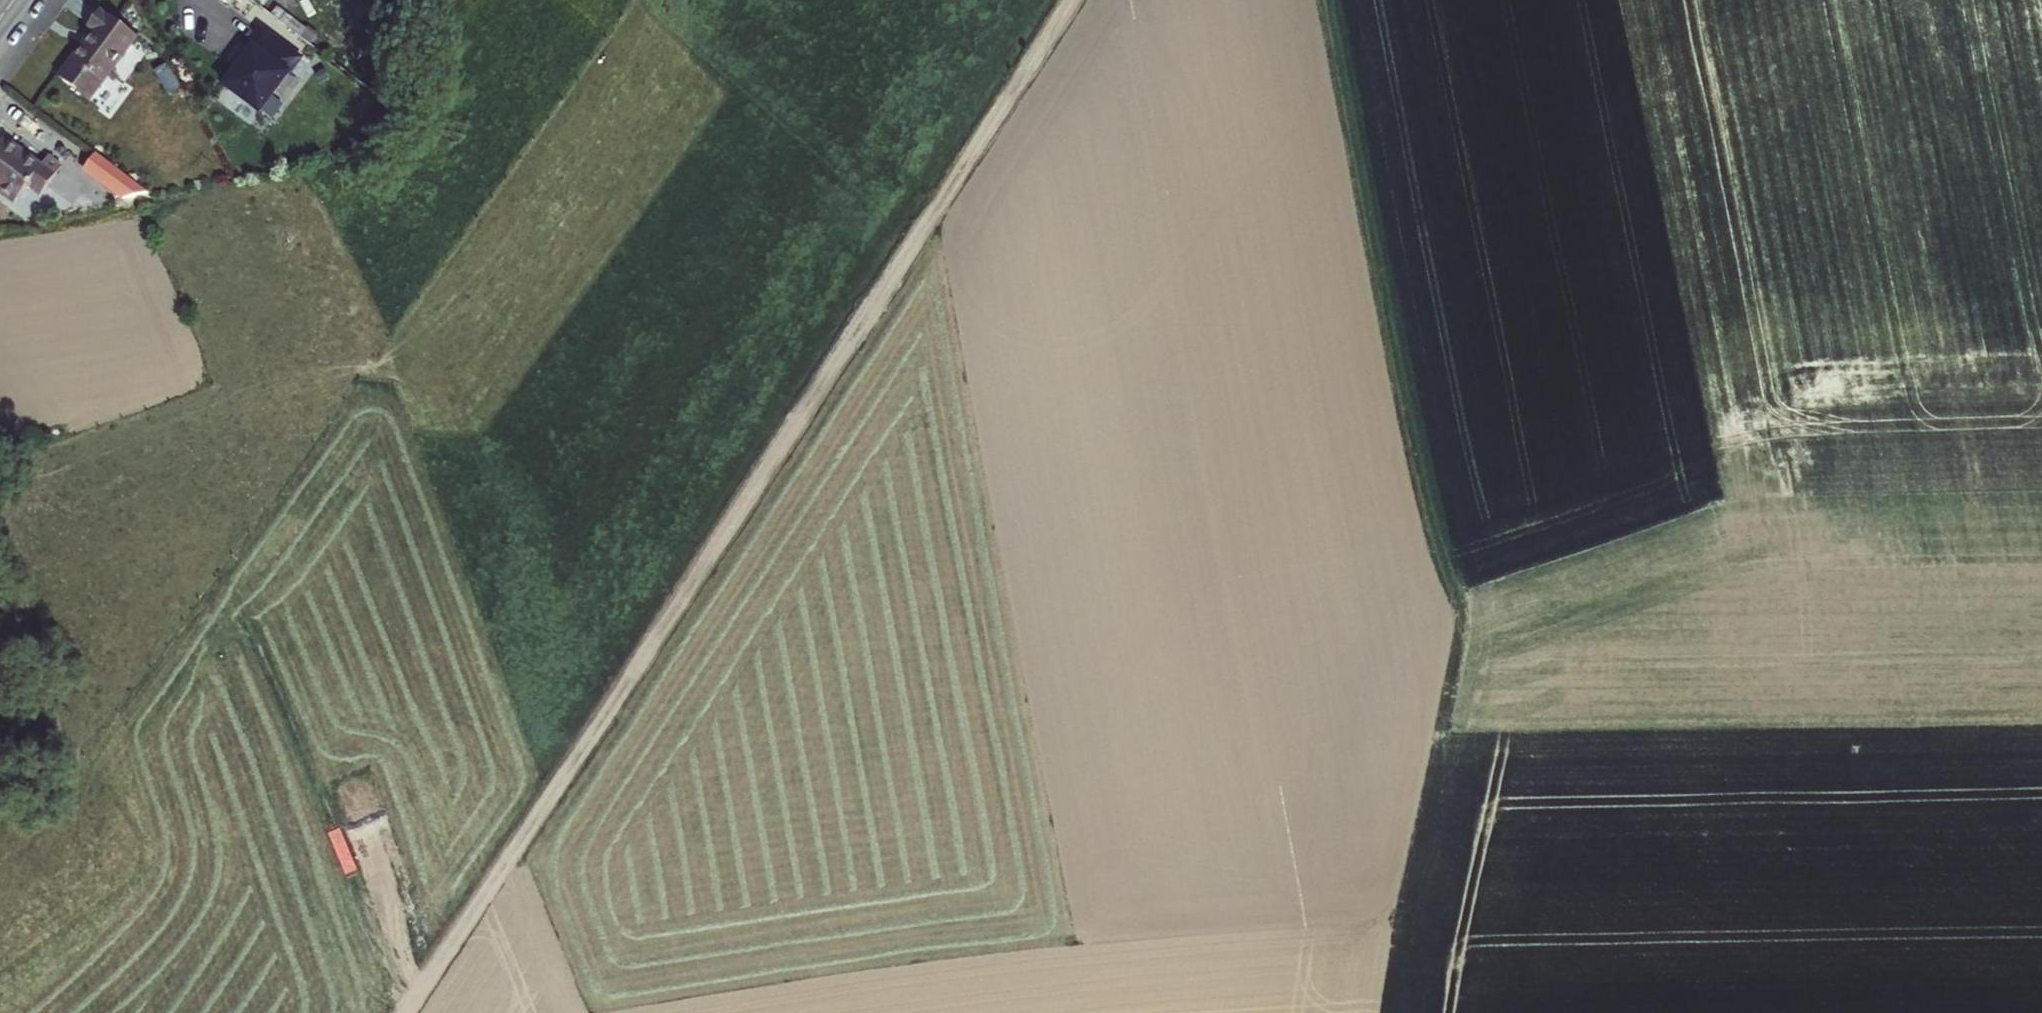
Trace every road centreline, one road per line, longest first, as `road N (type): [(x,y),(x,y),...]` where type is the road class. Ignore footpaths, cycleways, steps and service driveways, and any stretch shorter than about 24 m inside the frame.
road 1 (track): [(1072,0),(399,1012)]

